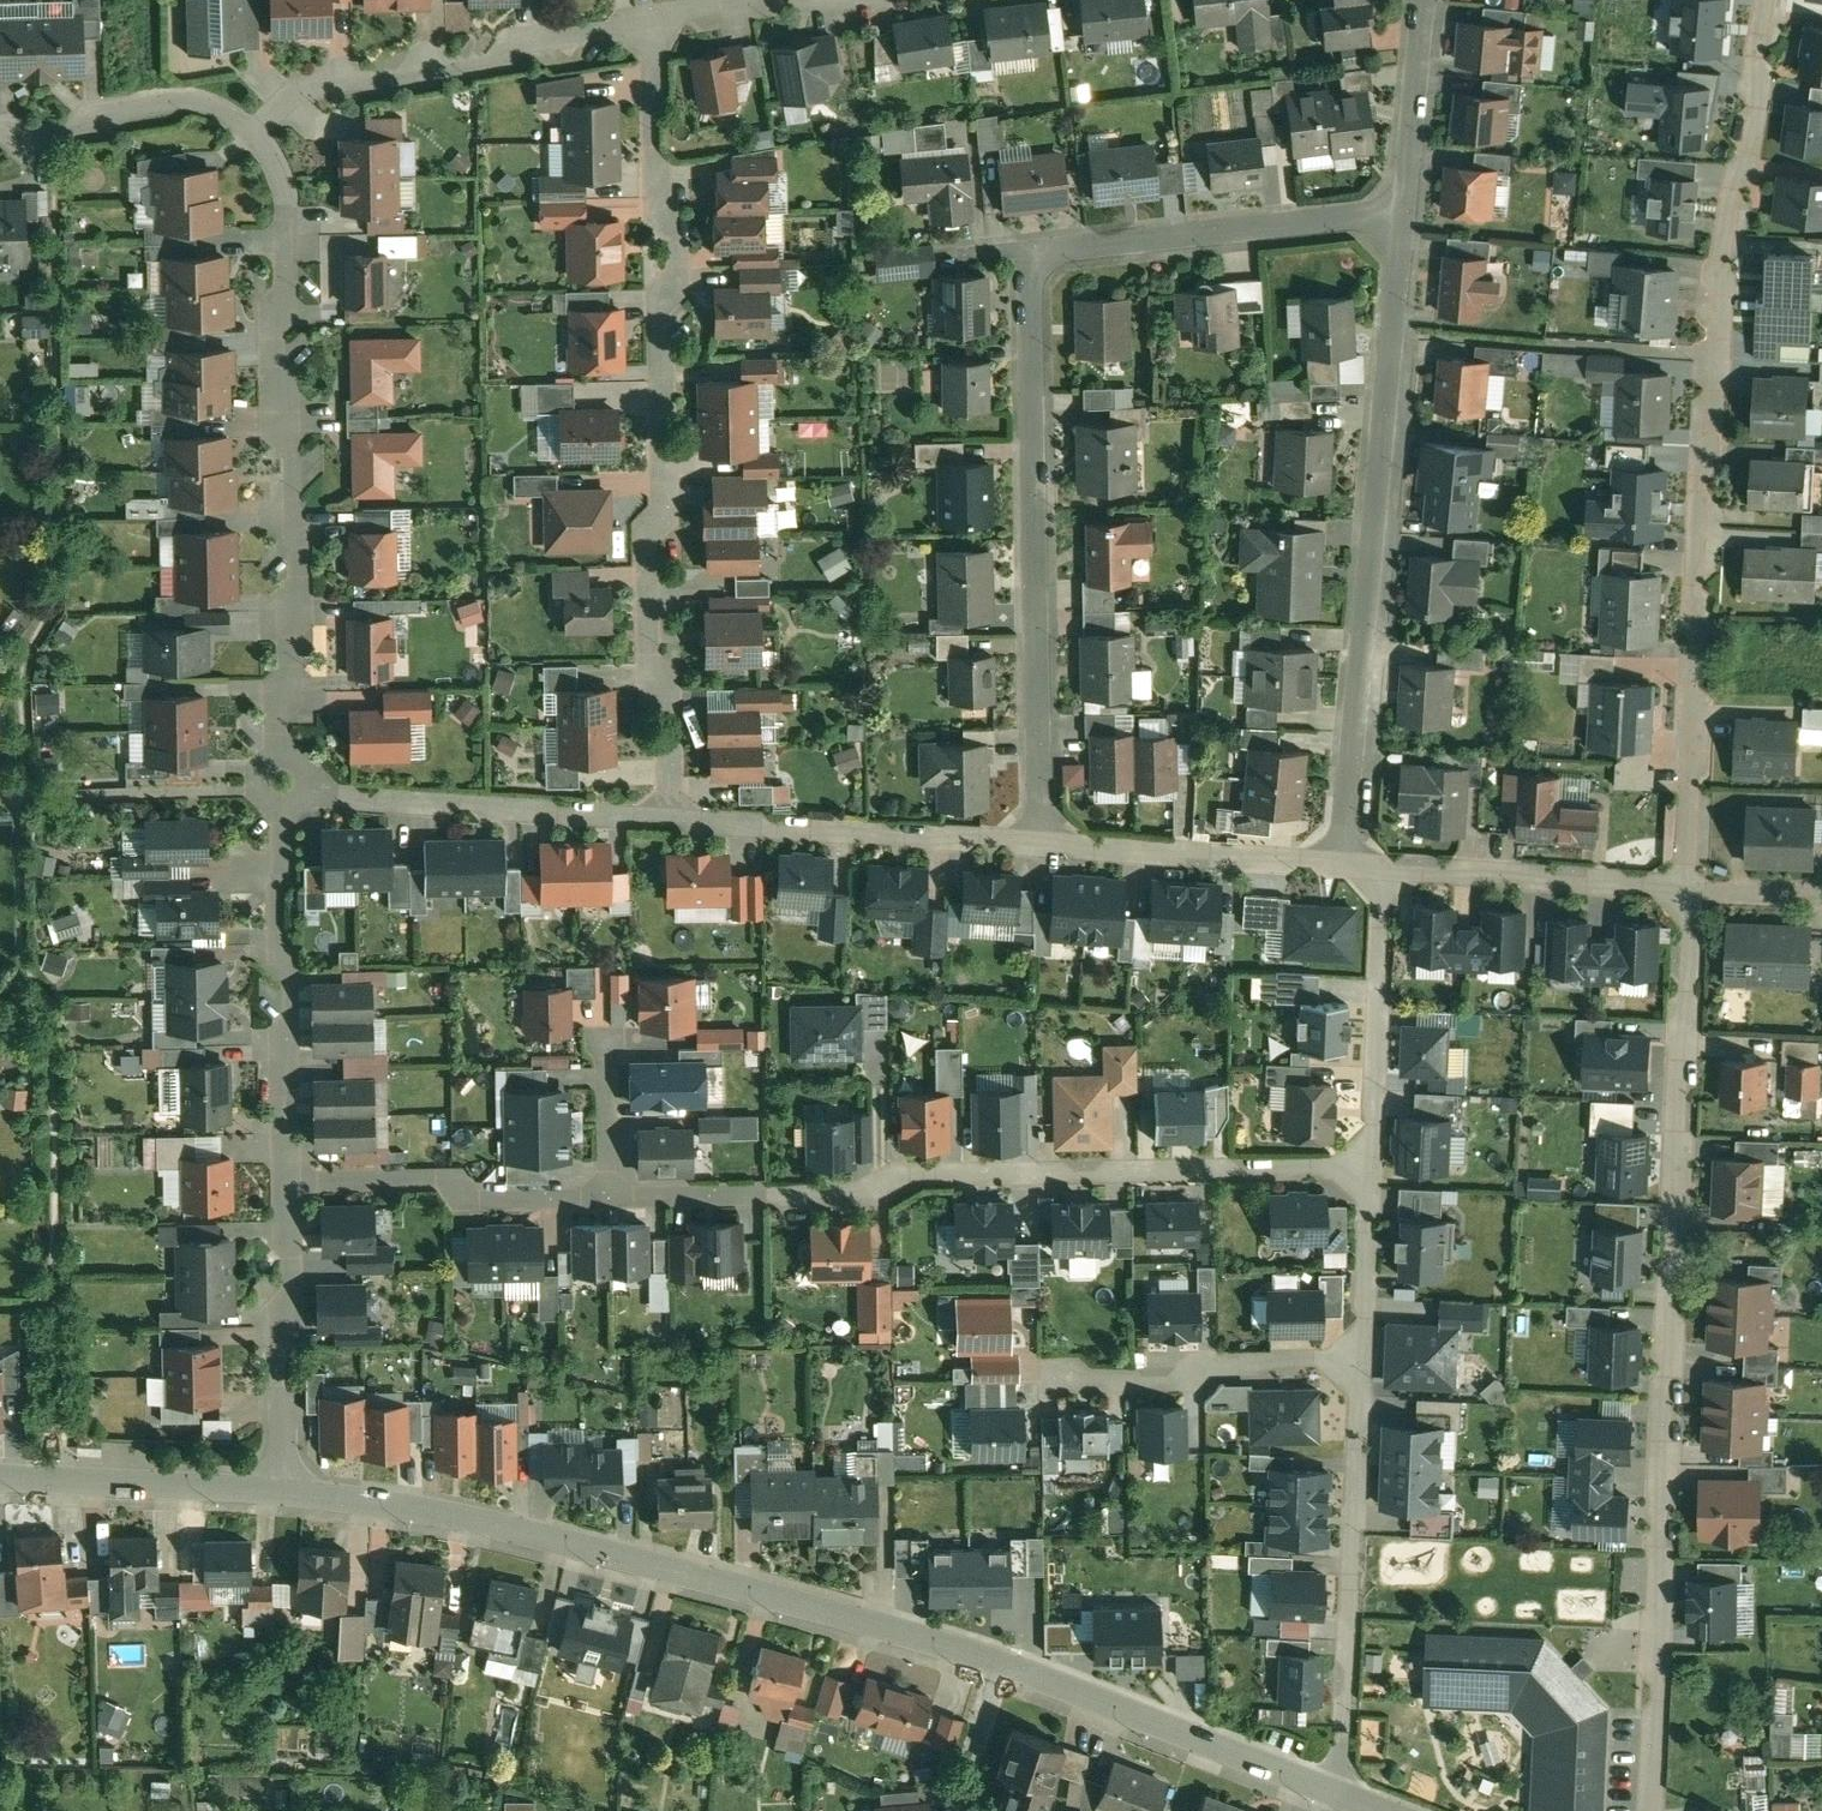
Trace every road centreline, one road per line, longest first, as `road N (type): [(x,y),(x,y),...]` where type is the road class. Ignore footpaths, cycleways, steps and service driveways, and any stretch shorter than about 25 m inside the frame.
road 1 (residential): [(1405,215),(1033,256),(1044,846)]
road 2 (residential): [(1692,891),(1646,1810)]
road 3 (residential): [(1770,0),(1718,289),(1692,891)]
road 4 (residential): [(657,26),(659,160),(675,192),(681,274),(668,312),(674,502),(656,543),(657,684),(673,708),(672,818)]
road 5 (residential): [(608,1200),(860,1197),(913,1178),(1372,1172)]
road 6 (residential): [(285,1491),(556,1538),(999,1666)]
road 7 (residential): [(259,134),(281,154),(288,197),(279,335),(300,533),(277,793)]
road 8 (residential): [(1405,215),(1345,867)]
road 9 (residential): [(1342,1800),(1362,1364)]
road 10 (residential): [(259,134),(311,88),(657,26)]
road 11 (residential): [(277,793),(672,818)]
road 12 (residential): [(277,793),(282,835),(274,881),(293,969),(279,1096),(287,1183)]
road 13 (residential): [(672,818),(1044,846)]
road 14 (residential): [(999,1666),(1342,1800)]
road 15 (residential): [(287,1183),(443,1180),(479,1202),(608,1200)]
road 16 (residential): [(287,1183),(293,1259),(279,1360),(285,1491)]
road 17 (residential): [(1385,870),(1692,891)]
road 18 (residential): [(1362,1364),(1214,1366),(1179,1383),(1060,1384)]
road 19 (residential): [(1372,1172),(1385,870)]
road 20 (residential): [(1044,846),(1345,867)]
road 21 (residential): [(0,1479),(285,1491)]
road 22 (residential): [(0,135),(33,146),(52,143),(97,130),(123,112),(172,103),(212,108),(259,134)]
road 23 (residential): [(1430,0),(1405,215)]
road 24 (residential): [(1362,1364),(1372,1172)]
road 25 (residential): [(608,1200),(606,1041)]
road 26 (residential): [(657,26),(807,0)]
road 27 (residential): [(999,1666),(965,1776),(969,1810)]
road 28 (residential): [(1692,891),(1821,897)]

